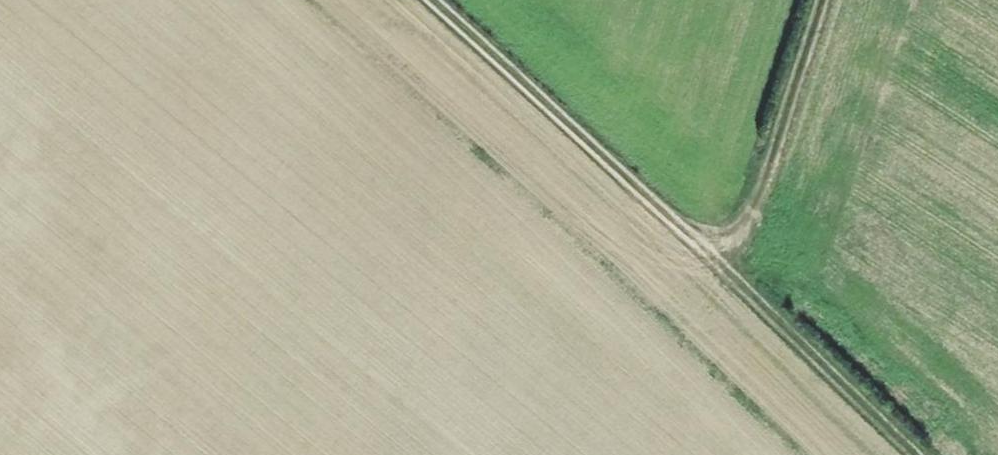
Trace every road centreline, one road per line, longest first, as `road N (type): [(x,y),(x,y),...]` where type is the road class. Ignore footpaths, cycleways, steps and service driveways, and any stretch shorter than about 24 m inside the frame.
road 1 (track): [(409,0),(912,454)]
road 2 (track): [(821,0),(727,288)]

